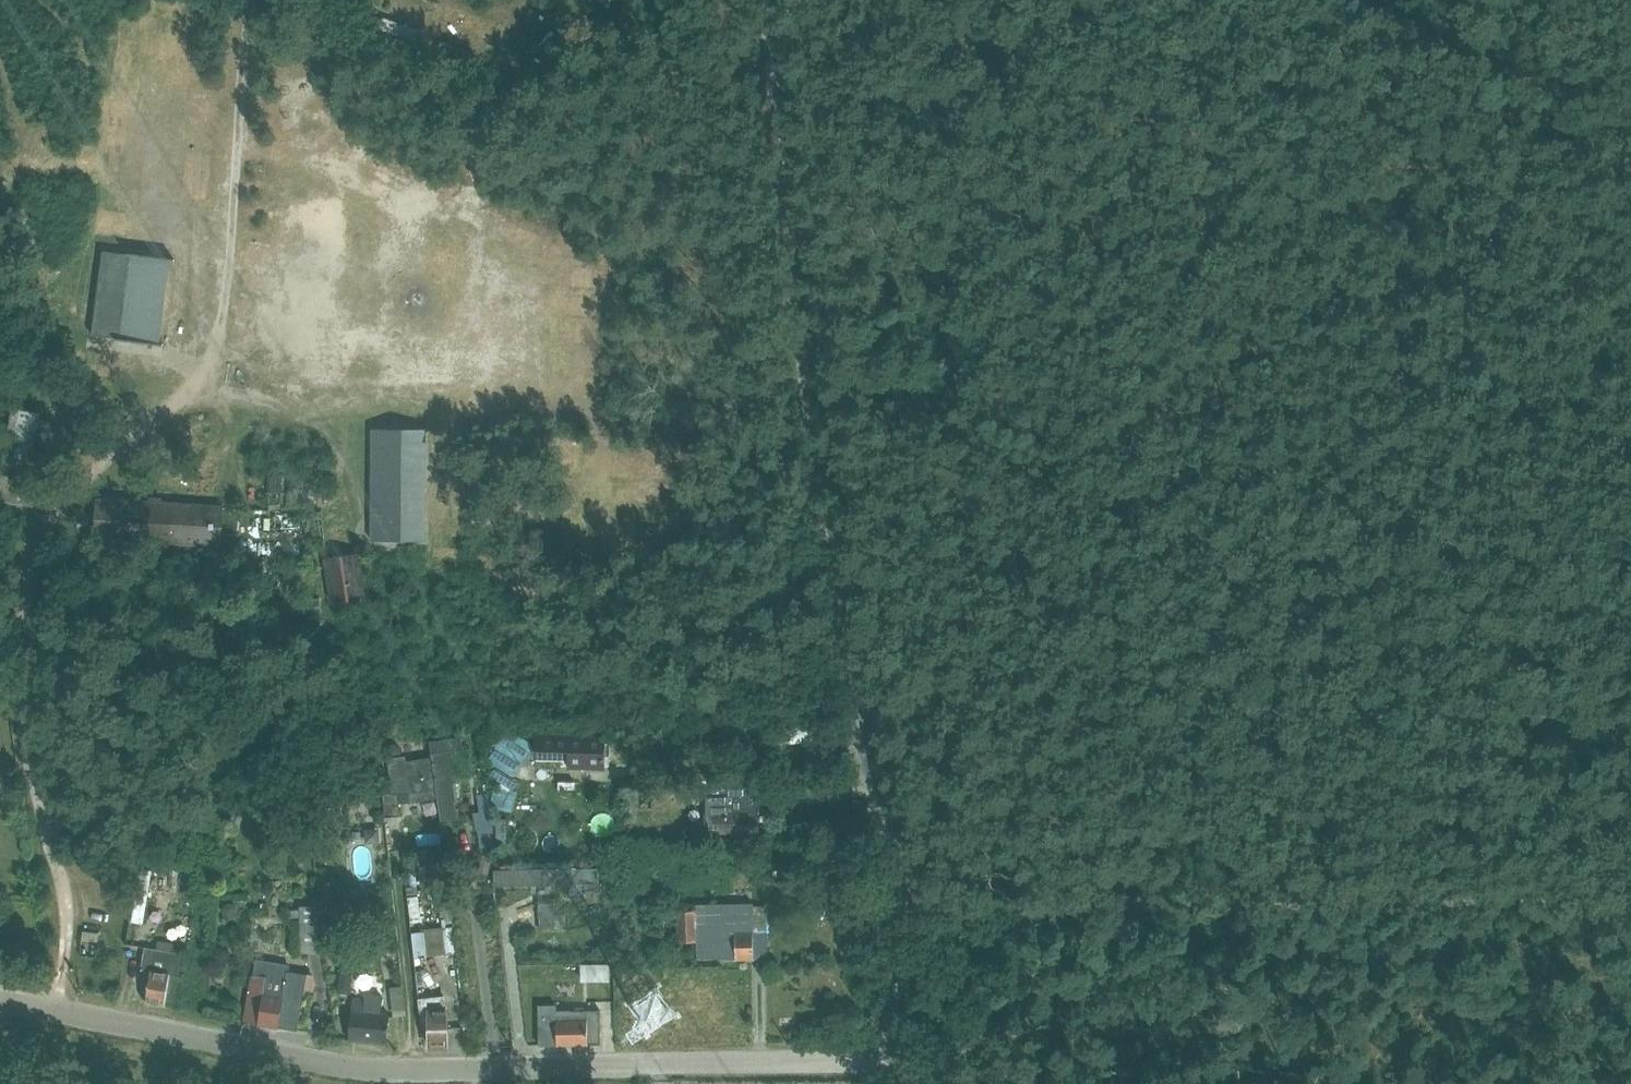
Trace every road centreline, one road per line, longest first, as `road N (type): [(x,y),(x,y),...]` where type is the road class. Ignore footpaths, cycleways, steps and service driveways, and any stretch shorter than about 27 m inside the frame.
road 1 (unclassified): [(881,1061),(436,1072),(321,1063),(0,1013)]
road 2 (track): [(900,904),(898,872),(826,624),(794,294)]
road 3 (track): [(794,294),(1183,0)]
road 4 (track): [(761,0),(794,294)]
road 5 (track): [(907,1083),(881,1061),(900,1028),(900,904)]

